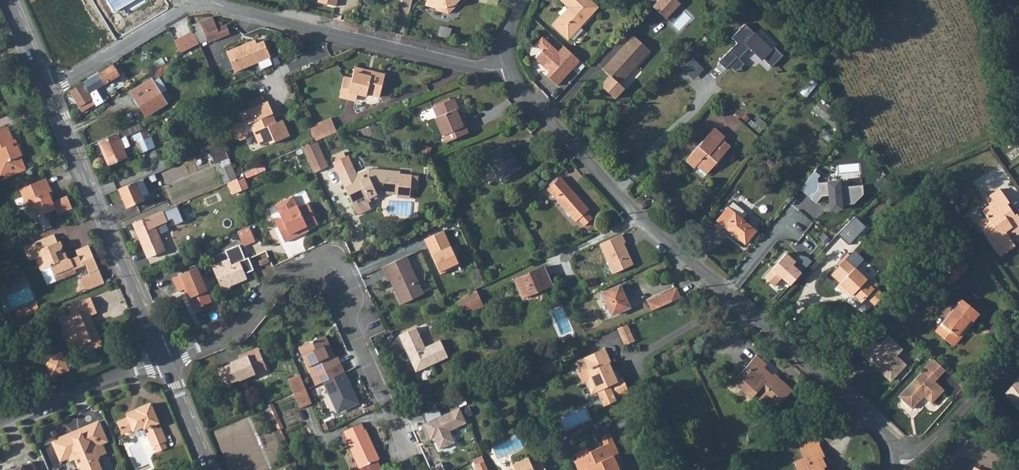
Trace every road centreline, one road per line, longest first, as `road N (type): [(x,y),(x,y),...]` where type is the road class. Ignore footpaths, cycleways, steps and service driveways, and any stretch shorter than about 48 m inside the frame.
road 1 (unclassified): [(893,465),(877,428),(635,214),(509,67)]
road 2 (residential): [(403,448),(321,266),(280,277),(241,327),(164,359)]
road 3 (residential): [(210,0),(479,69),(509,67)]
road 4 (tertiary): [(49,90),(164,359)]
road 5 (residential): [(164,359),(0,420)]
road 6 (residential): [(893,465),(912,460),(1018,349)]
road 7 (residential): [(49,90),(184,7)]
road 8 (tertiary): [(164,359),(212,469)]

